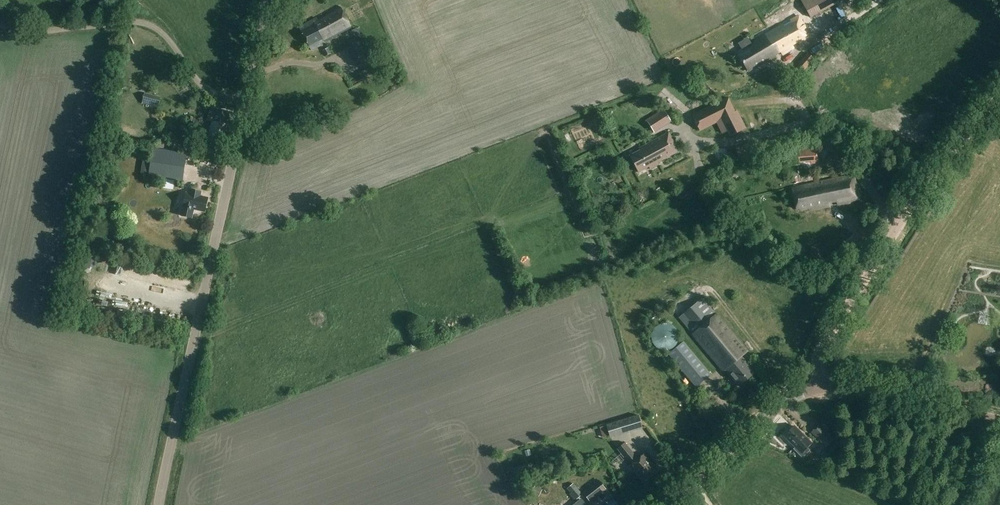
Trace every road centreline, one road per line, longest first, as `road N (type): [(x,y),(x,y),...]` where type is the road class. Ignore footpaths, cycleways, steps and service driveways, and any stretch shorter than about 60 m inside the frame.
road 1 (tertiary): [(161,504),(246,102)]
road 2 (unclassified): [(246,102),(205,89),(144,23),(37,31),(0,24)]
road 3 (unclassified): [(787,61),(805,117),(861,173),(899,229)]
road 4 (tertiary): [(666,504),(768,411),(820,388)]
road 5 (tertiary): [(999,420),(864,388),(820,388)]
road 6 (unclassified): [(820,388),(821,351),(899,229)]
road 7 (unclassified): [(899,229),(999,95)]

